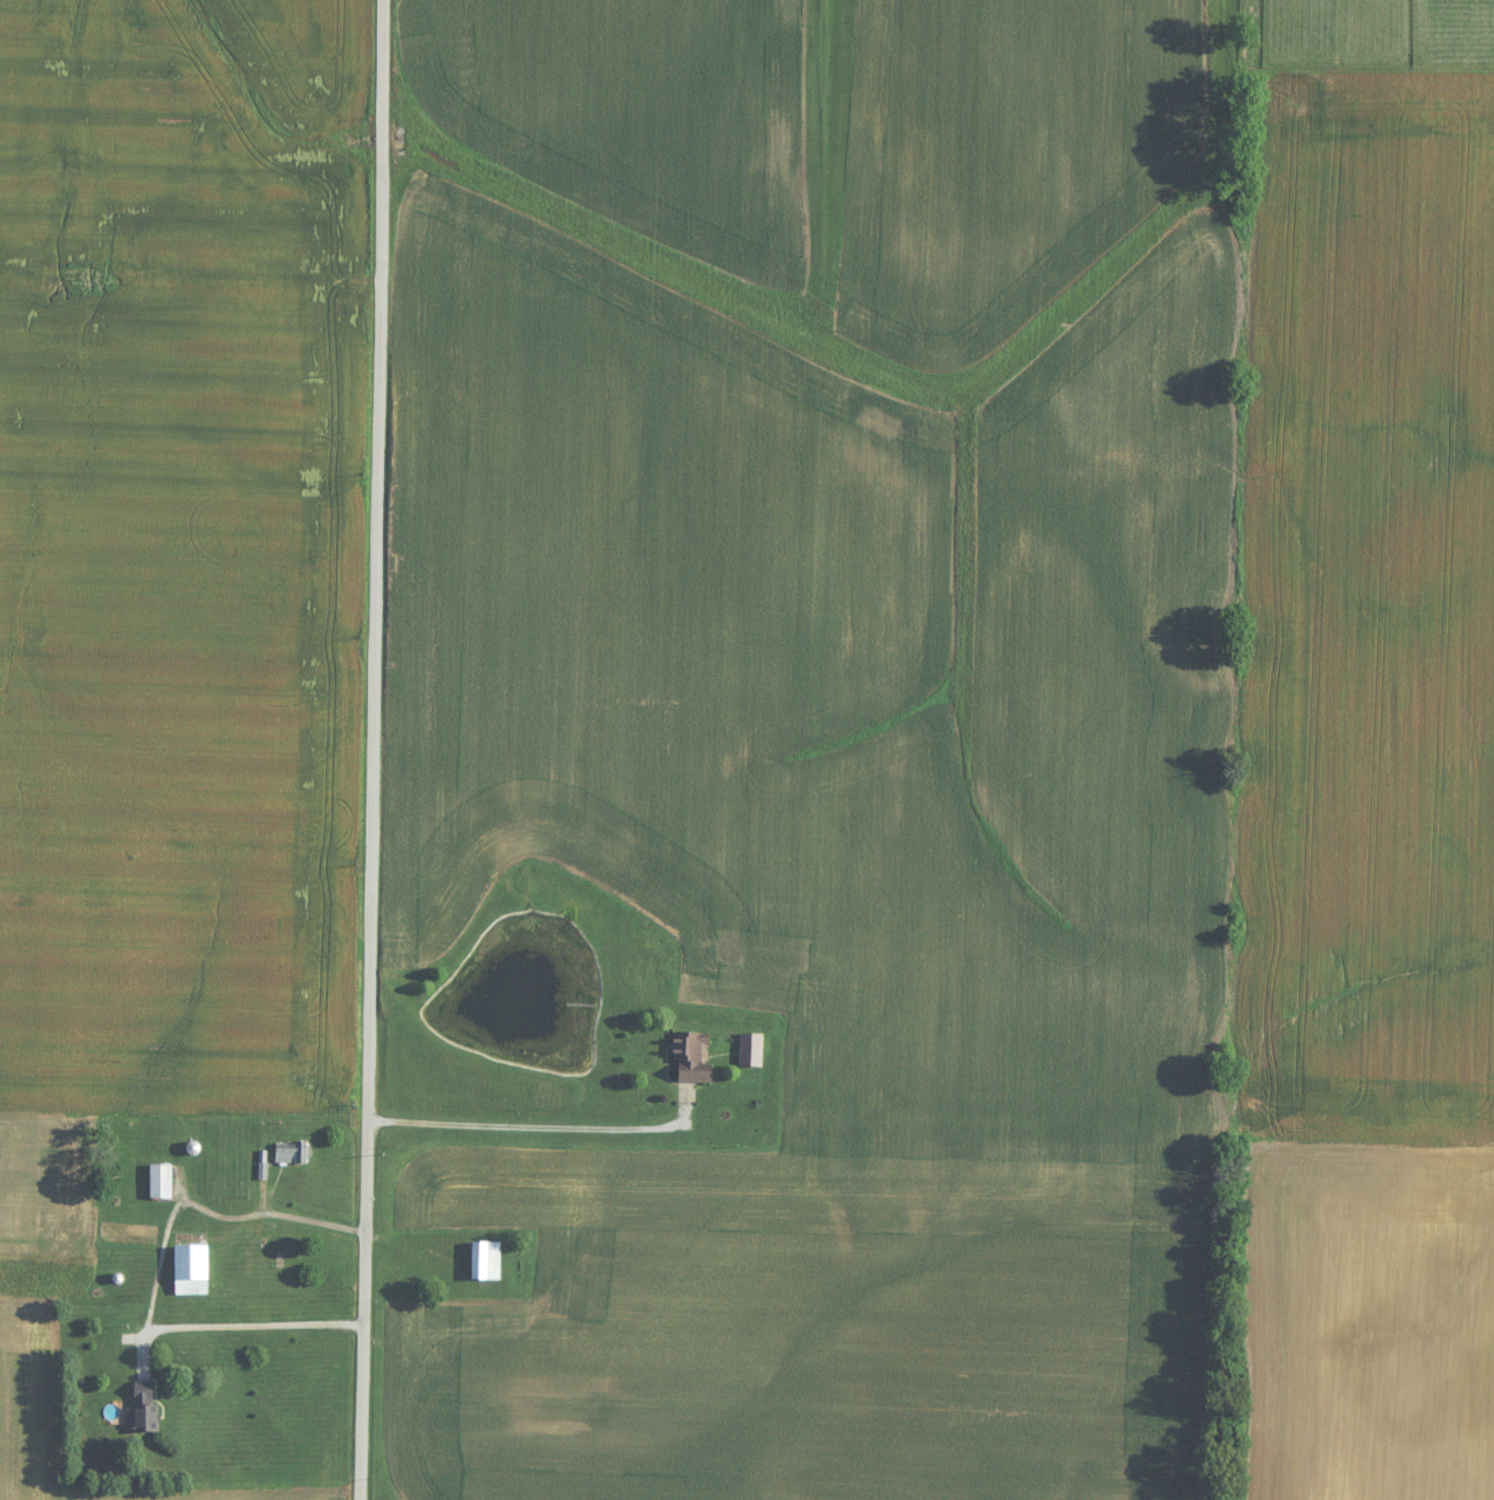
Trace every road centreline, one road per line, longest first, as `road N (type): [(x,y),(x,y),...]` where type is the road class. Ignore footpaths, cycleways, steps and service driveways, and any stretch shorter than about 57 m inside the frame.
road 1 (residential): [(356,1499),(382,0)]
road 2 (residential): [(377,273),(146,283),(0,275)]
road 3 (residential): [(361,1126),(679,1126),(691,1092)]

